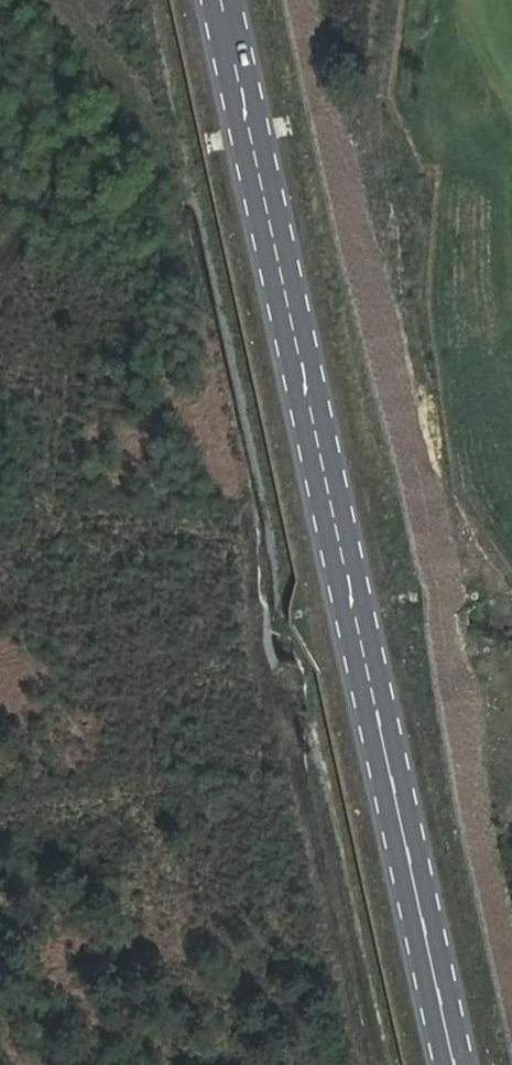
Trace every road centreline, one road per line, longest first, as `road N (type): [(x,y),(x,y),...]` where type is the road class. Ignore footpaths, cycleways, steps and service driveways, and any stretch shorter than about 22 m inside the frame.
road 1 (primary): [(456,1064),(223,0)]
road 2 (track): [(0,295),(110,147)]
road 3 (track): [(6,0),(110,147)]
road 4 (track): [(412,576),(511,716)]

